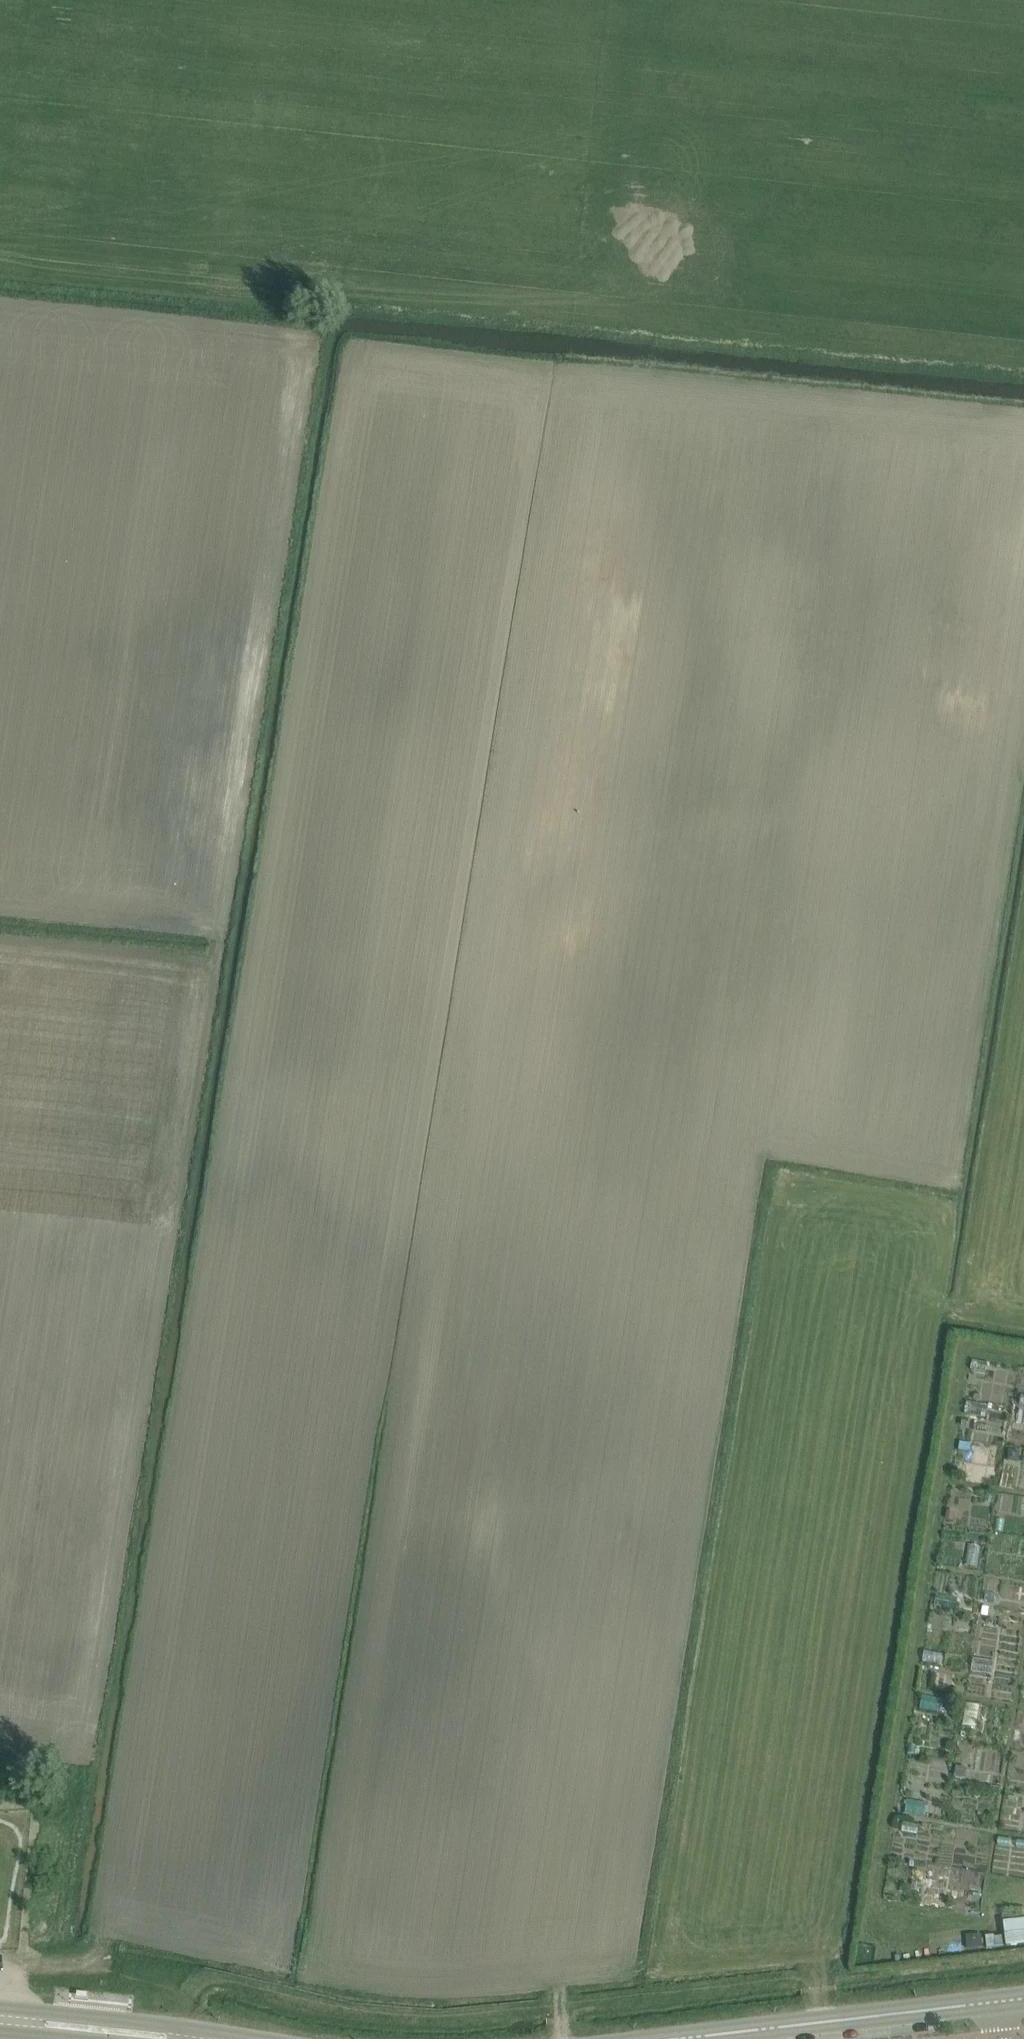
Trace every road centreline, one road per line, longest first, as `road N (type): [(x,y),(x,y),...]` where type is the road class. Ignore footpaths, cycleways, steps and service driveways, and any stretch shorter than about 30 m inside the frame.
road 1 (tertiary): [(675,2038),(998,2001)]
road 2 (tertiary): [(211,2031),(0,2008)]

